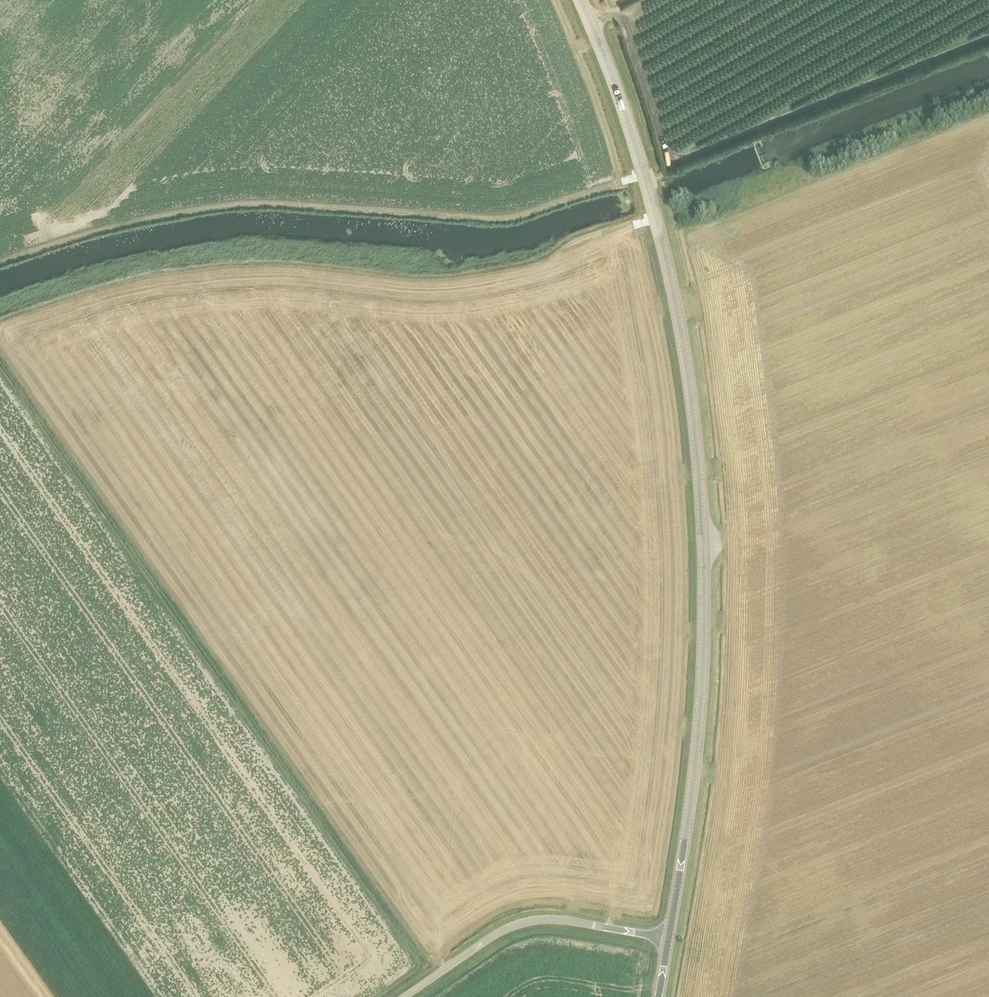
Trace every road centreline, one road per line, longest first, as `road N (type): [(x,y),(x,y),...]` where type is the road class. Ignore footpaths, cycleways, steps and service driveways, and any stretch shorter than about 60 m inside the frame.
road 1 (tertiary): [(669,937),(701,698),(699,466),(662,241),(635,139),(582,0)]
road 2 (unclassified): [(404,996),(525,923),(565,921),(669,937)]

